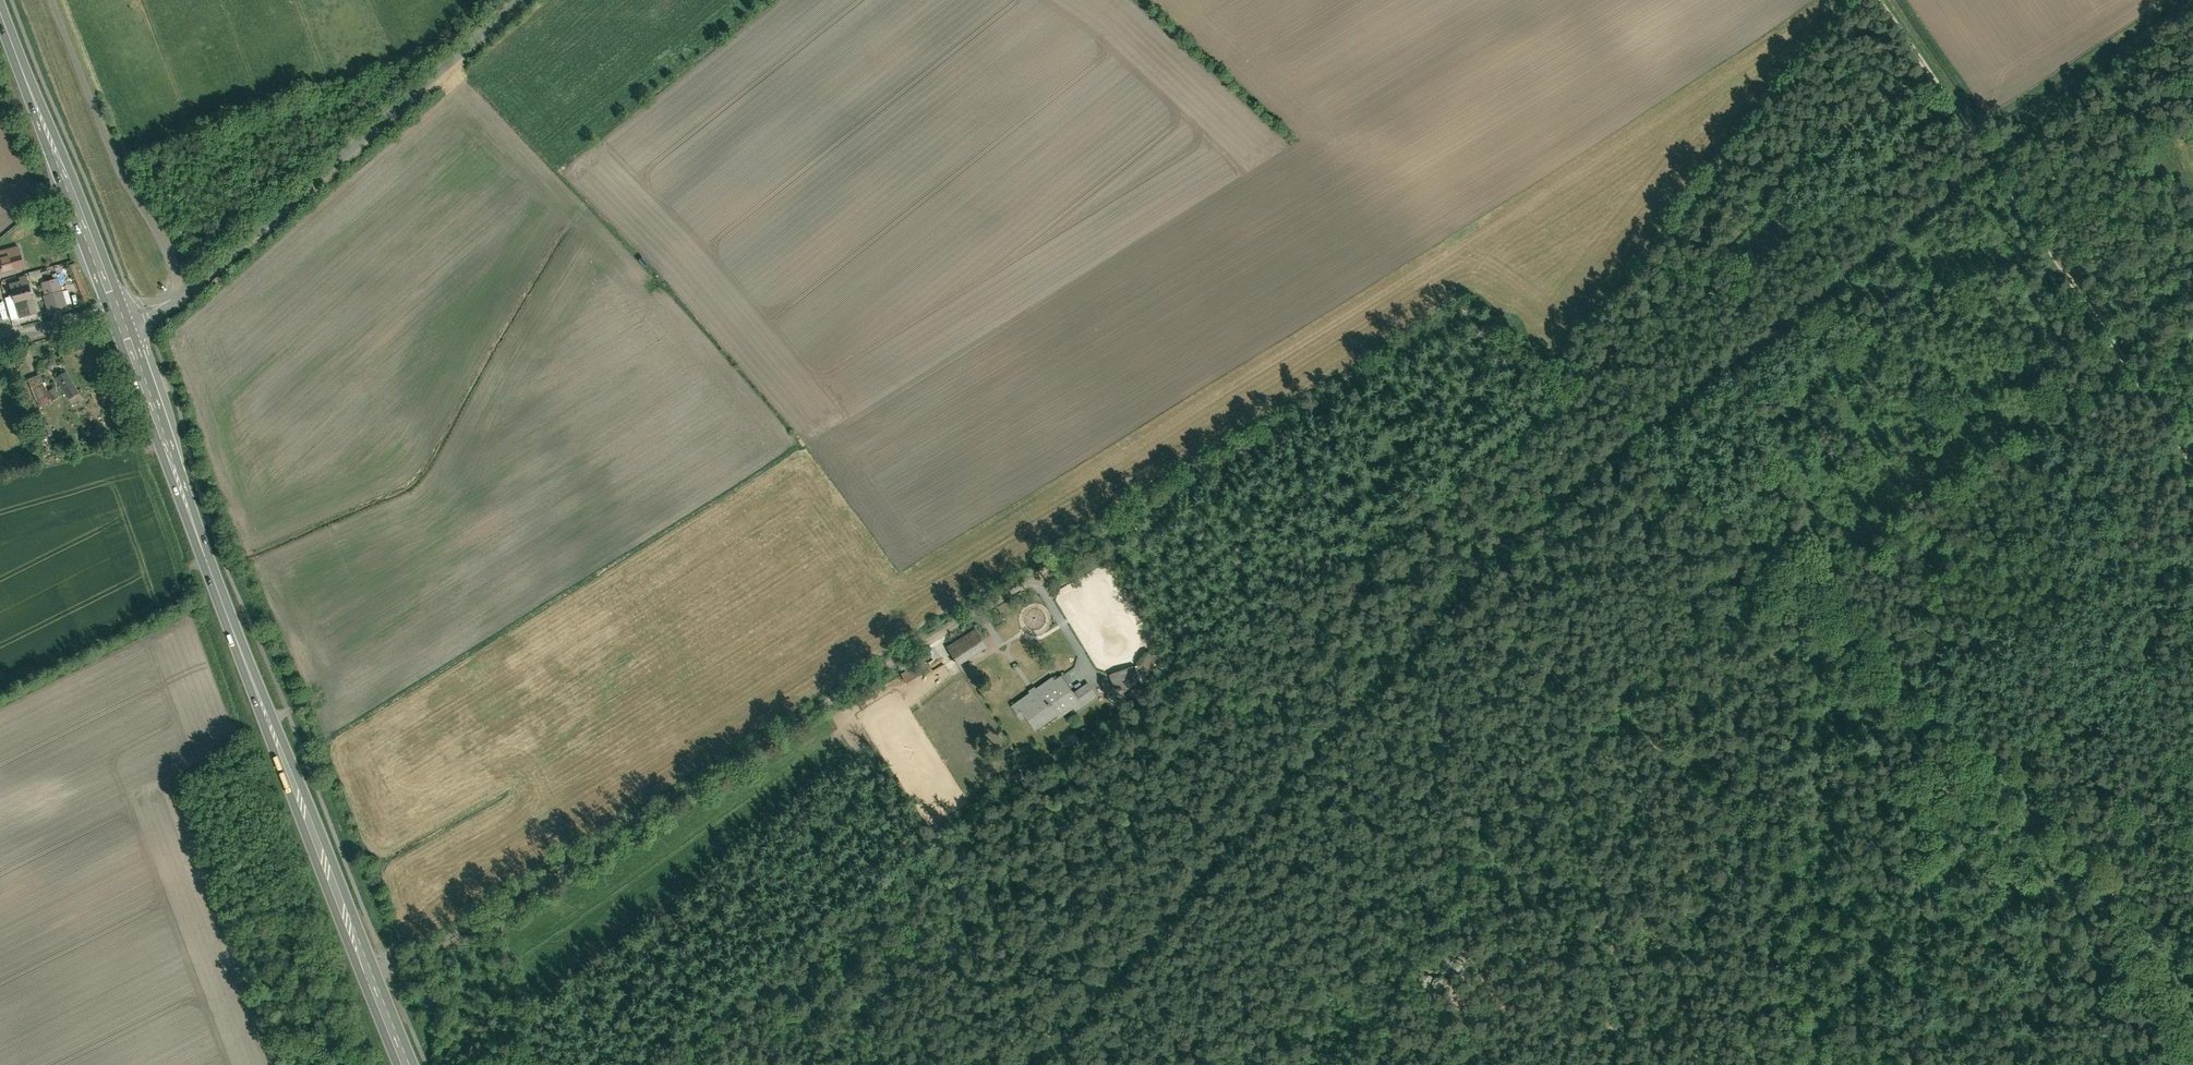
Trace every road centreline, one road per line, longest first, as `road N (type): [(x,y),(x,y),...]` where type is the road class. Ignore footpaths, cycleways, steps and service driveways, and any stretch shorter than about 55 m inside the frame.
road 1 (primary): [(124,324),(260,697),(411,1064)]
road 2 (track): [(2192,479),(1920,74),(1860,0)]
road 3 (unclassified): [(523,0),(216,273),(124,324)]
road 4 (track): [(1920,74),(1728,221),(1617,346)]
road 5 (primary): [(0,6),(120,310)]
road 6 (residential): [(120,310),(0,342)]

